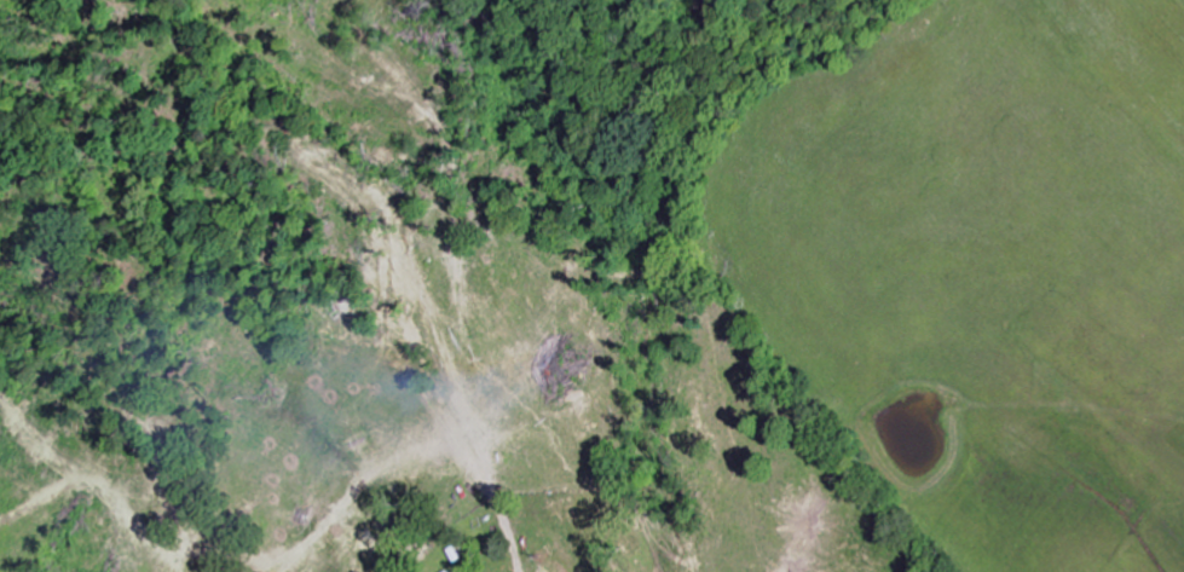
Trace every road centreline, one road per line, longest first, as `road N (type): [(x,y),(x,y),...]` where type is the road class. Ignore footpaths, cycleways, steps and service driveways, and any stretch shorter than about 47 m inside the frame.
road 1 (residential): [(515,571),(492,476),(434,354),(387,201),(278,125),(166,154),(80,163),(0,135)]

